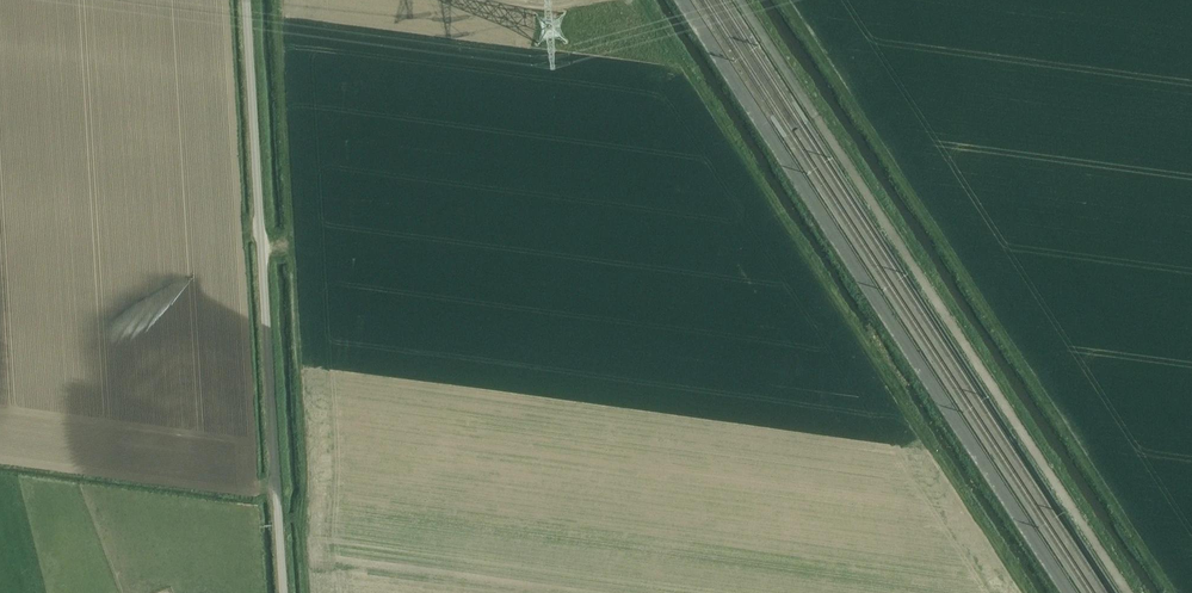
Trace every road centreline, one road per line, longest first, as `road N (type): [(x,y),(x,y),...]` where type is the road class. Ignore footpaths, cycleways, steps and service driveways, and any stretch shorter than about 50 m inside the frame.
road 1 (unclassified): [(283,592),(246,0)]
road 2 (track): [(816,116),(1130,592)]

